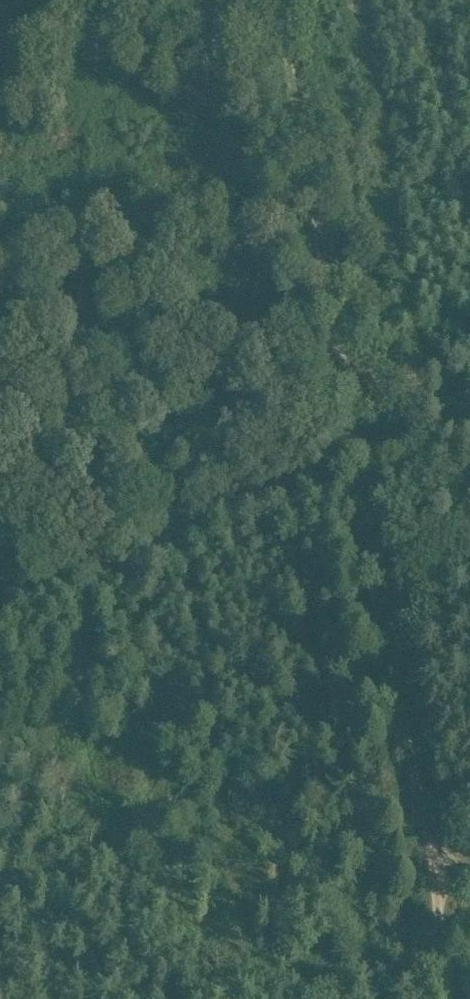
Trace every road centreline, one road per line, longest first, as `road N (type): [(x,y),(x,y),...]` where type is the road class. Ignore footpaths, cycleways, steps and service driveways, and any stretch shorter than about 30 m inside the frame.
road 1 (track): [(281,0),(452,998)]
road 2 (track): [(364,471),(288,473),(0,606)]

